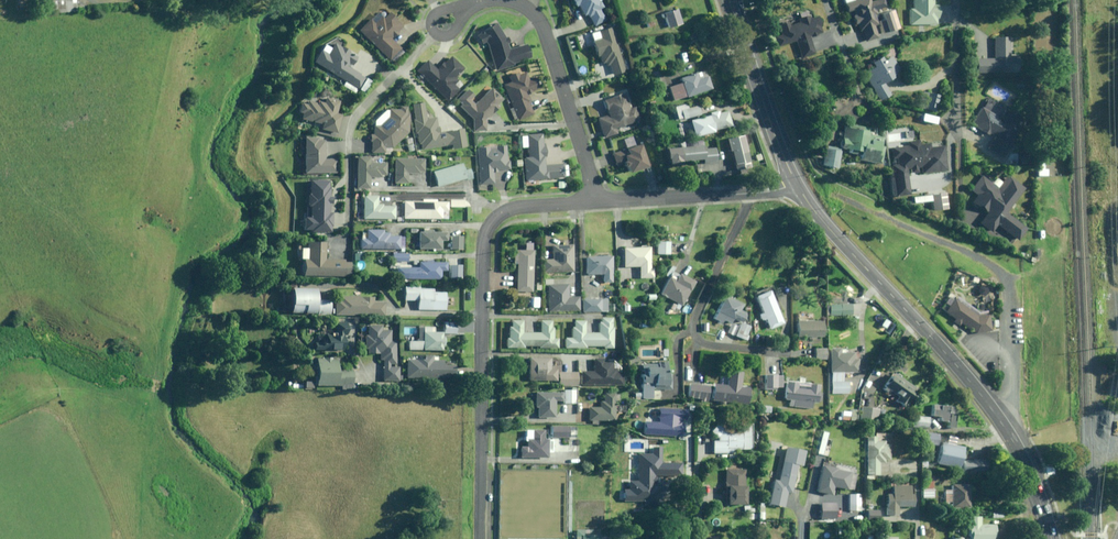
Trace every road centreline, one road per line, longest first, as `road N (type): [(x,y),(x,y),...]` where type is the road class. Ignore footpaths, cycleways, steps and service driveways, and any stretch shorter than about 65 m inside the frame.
road 1 (secondary): [(1051,538),(1033,483),(993,411),(795,185)]
road 2 (residential): [(478,538),(488,229),(515,207),(596,201)]
road 3 (residential): [(513,0),(534,12),(549,35),(596,201)]
road 4 (track): [(808,204),(830,195),(1006,279)]
road 5 (residential): [(596,201),(795,185)]
road 6 (secondary): [(795,185),(729,0)]

